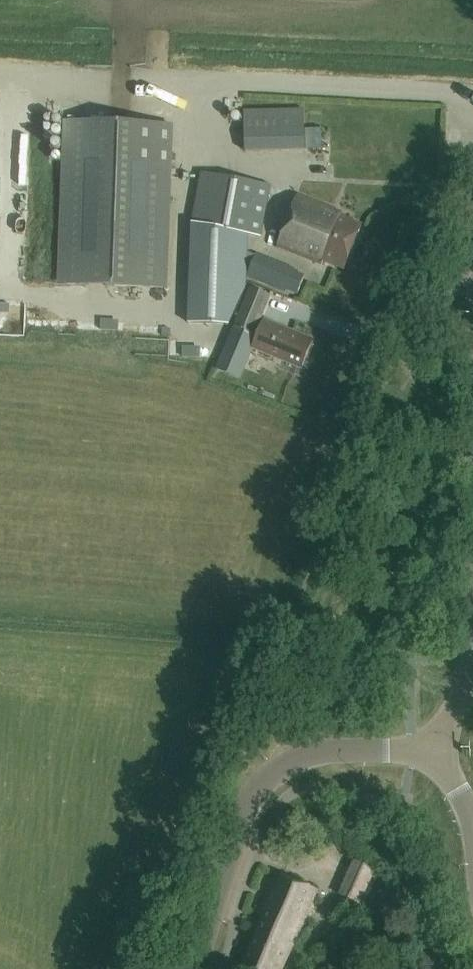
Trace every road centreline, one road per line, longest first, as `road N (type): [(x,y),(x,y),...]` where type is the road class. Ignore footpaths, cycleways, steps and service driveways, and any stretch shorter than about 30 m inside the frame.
road 1 (unclassified): [(198,968),(250,788),(322,751),(439,749)]

